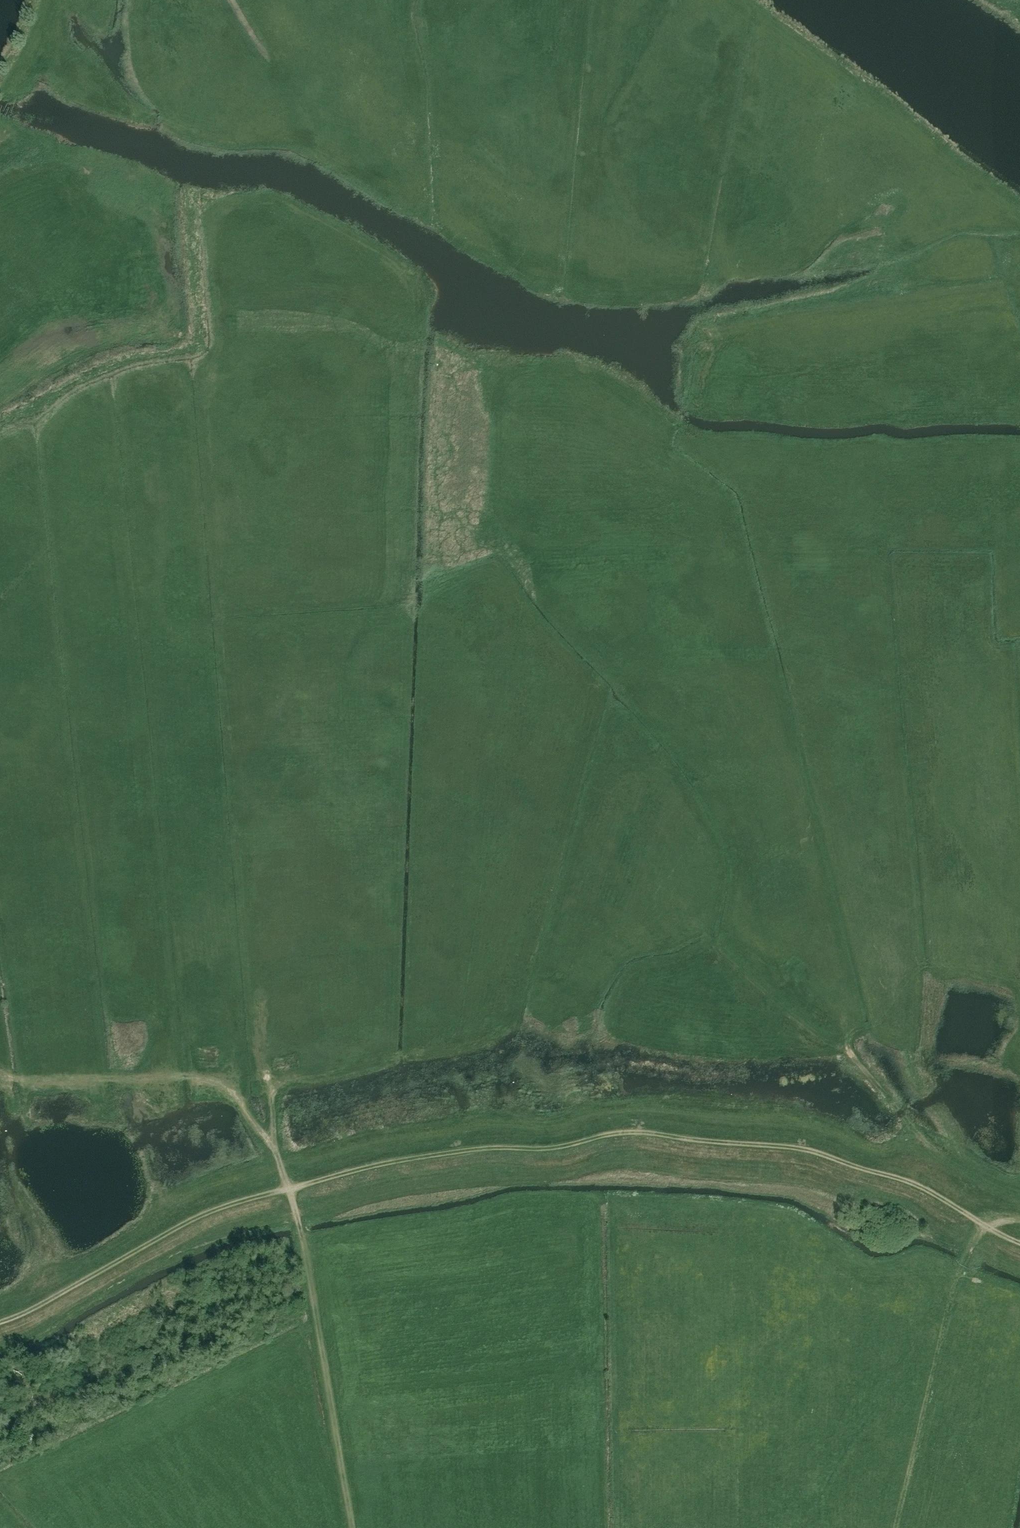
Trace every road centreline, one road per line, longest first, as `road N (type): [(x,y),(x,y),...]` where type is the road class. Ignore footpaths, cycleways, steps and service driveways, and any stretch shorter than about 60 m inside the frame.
road 1 (track): [(246,1111),(274,1148),(289,1189),(352,1527)]
road 2 (track): [(894,1527),(953,1287),(979,1237),(1019,1220)]

